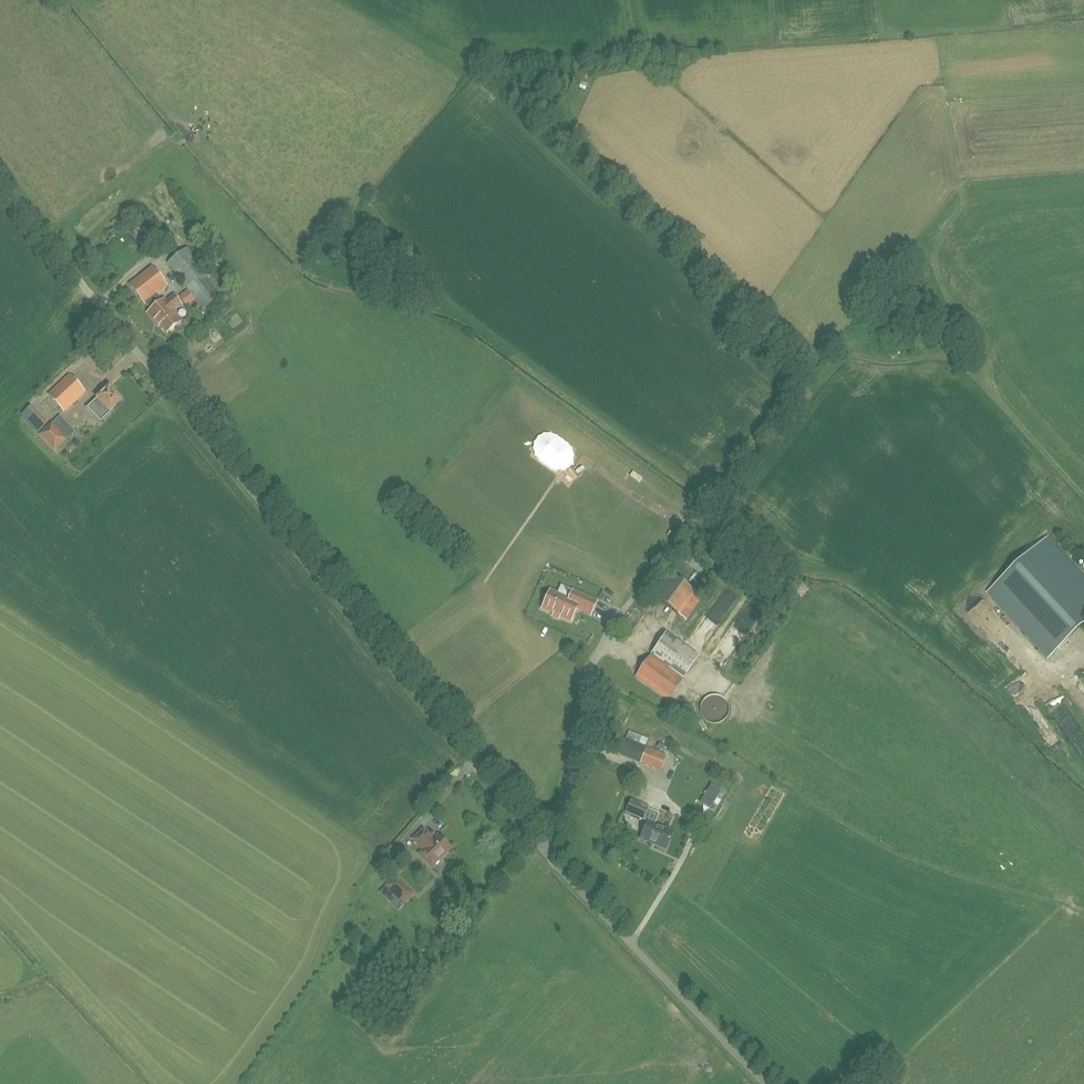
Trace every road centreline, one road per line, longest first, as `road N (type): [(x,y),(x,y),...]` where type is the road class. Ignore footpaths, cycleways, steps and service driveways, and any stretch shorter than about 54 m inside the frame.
road 1 (unclassified): [(763,1083),(533,841),(83,285)]
road 2 (track): [(83,285),(0,183)]

